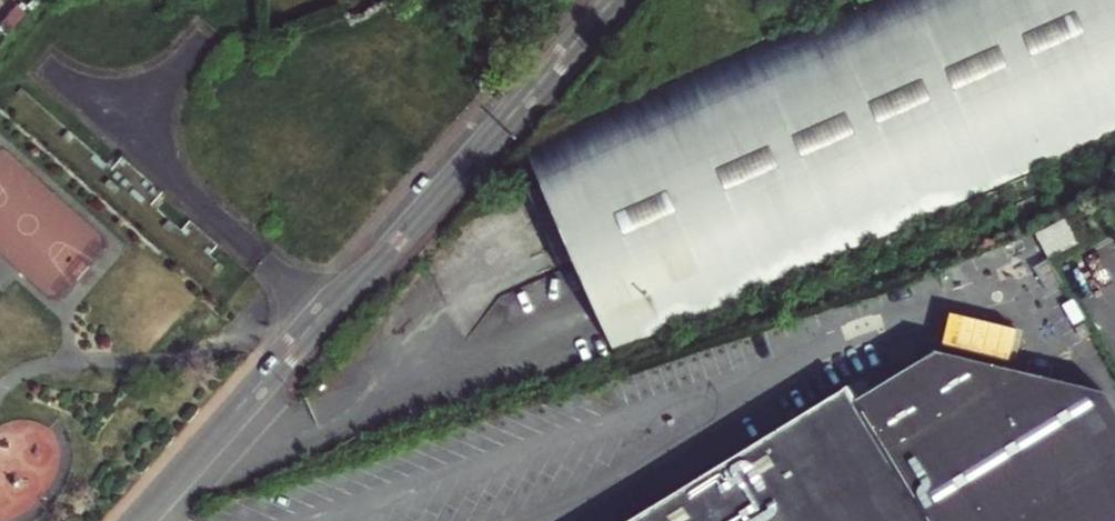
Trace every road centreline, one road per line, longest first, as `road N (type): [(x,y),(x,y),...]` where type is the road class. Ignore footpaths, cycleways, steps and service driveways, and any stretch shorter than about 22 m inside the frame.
road 1 (residential): [(137,520),(317,320),(416,225),(612,0)]

